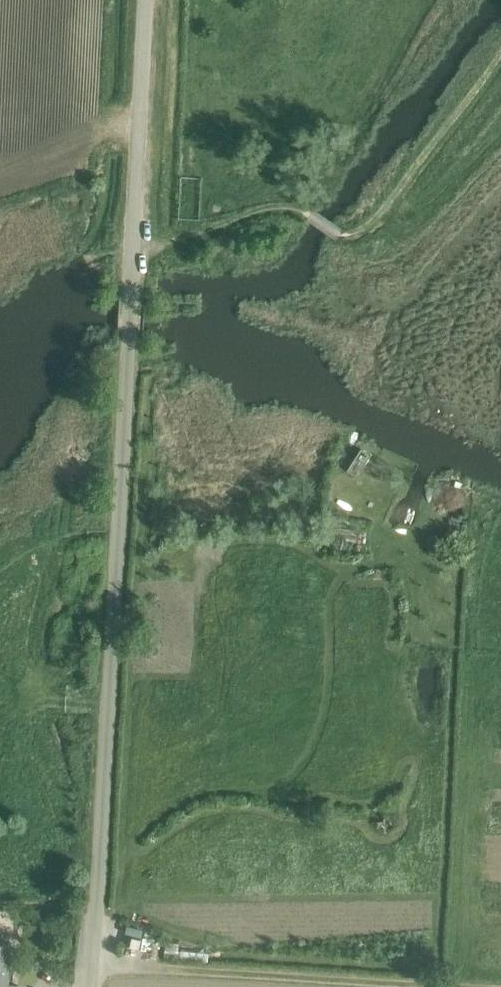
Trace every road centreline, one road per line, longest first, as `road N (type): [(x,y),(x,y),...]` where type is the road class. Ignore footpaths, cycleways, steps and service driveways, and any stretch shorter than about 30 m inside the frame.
road 1 (unclassified): [(92,986),(145,0)]
road 2 (track): [(131,250),(284,207),(351,239),(384,216),(500,57)]
road 3 (track): [(93,956),(493,986)]

